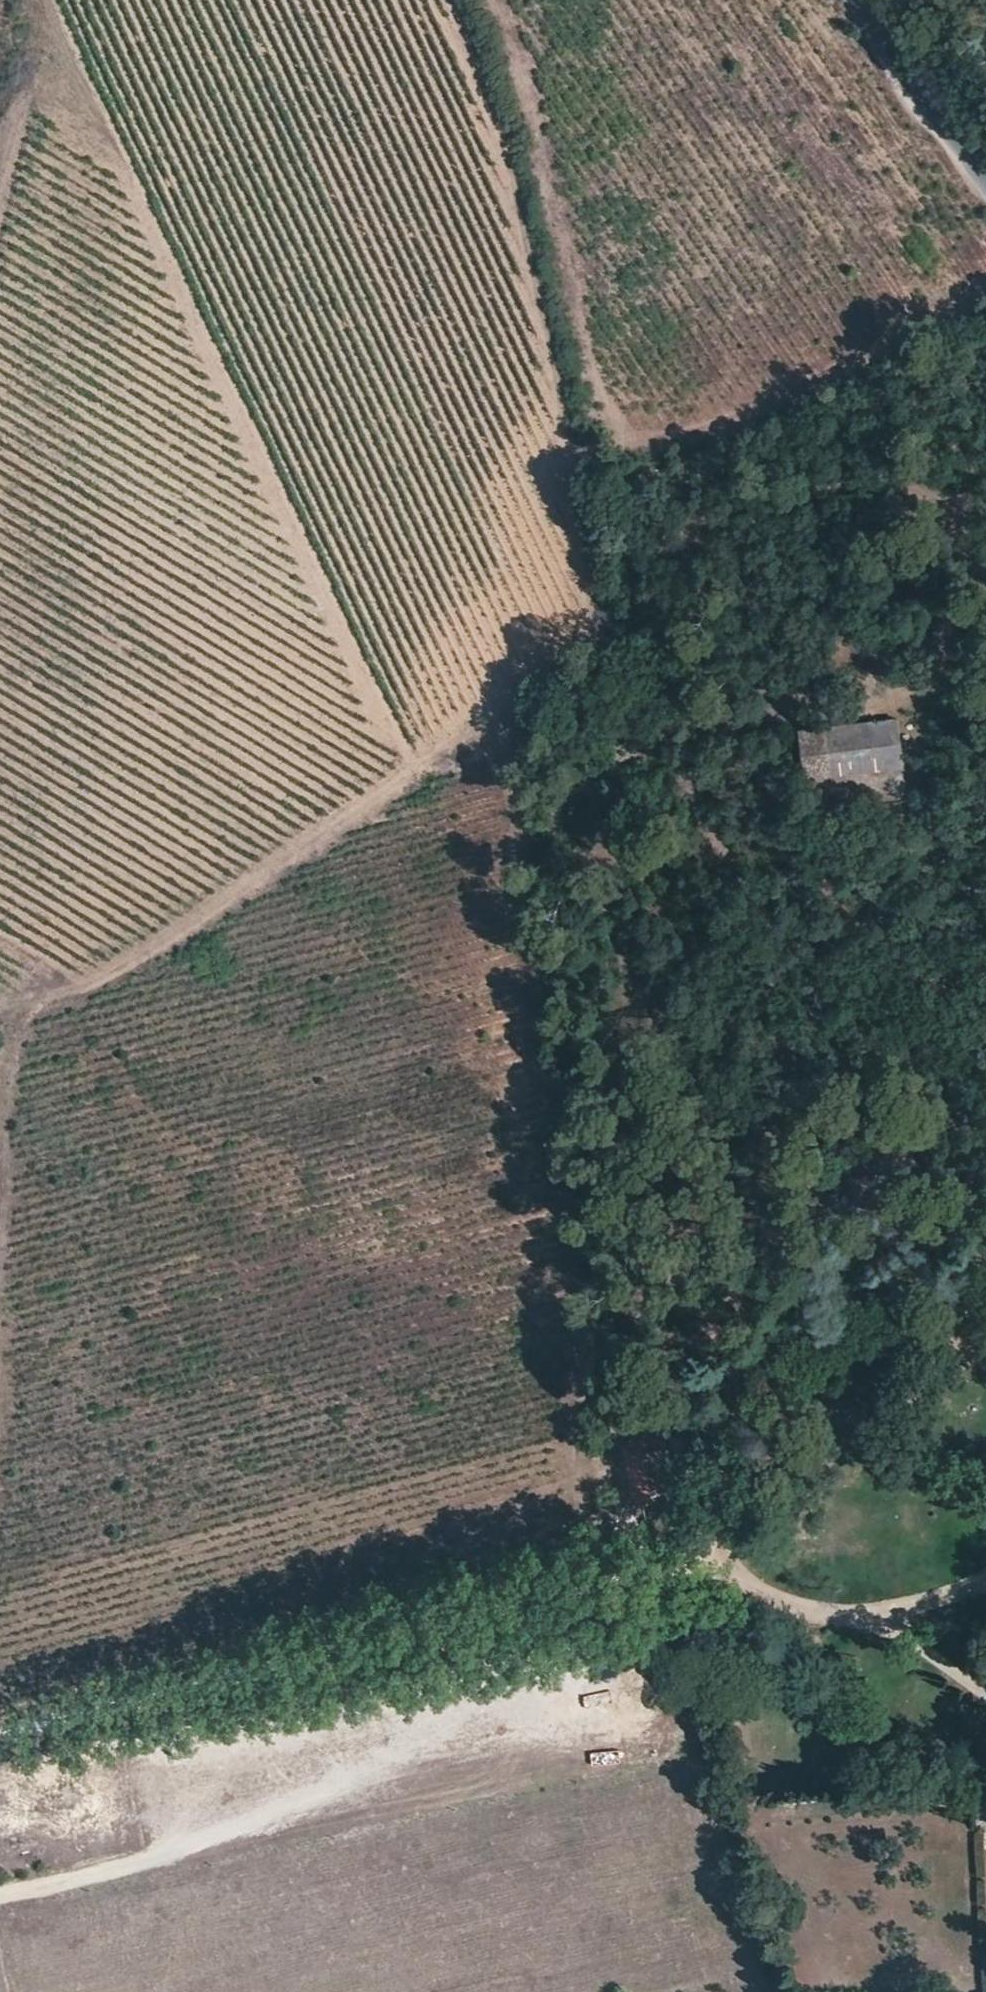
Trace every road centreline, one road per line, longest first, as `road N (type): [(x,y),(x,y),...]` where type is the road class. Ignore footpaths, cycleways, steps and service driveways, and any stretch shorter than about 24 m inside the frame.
road 1 (track): [(631,1580),(0,1737)]
road 2 (unclassified): [(985,159),(875,0)]

